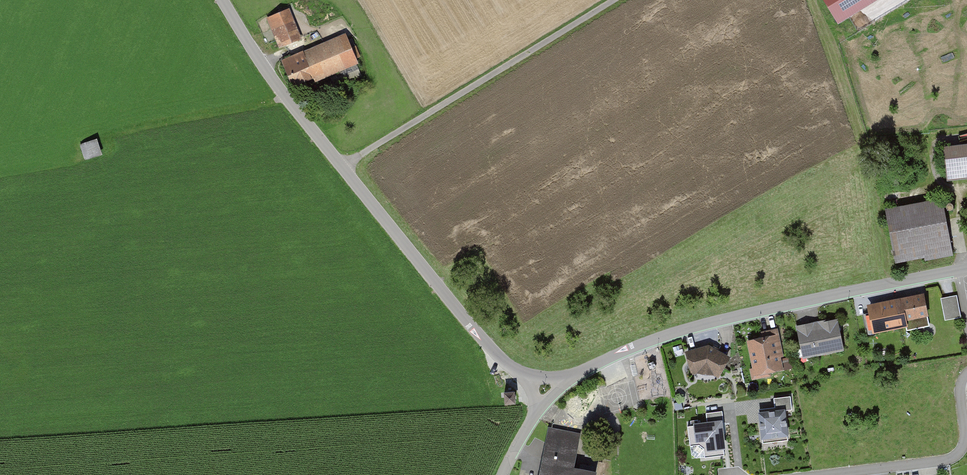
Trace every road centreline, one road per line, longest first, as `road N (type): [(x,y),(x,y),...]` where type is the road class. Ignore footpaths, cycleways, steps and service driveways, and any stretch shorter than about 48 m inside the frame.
road 1 (unclassified): [(221,0),(290,106),(522,376)]
road 2 (residential): [(958,271),(680,331),(572,378)]
road 3 (track): [(614,0),(340,167)]
road 4 (residential): [(966,372),(959,390),(966,438),(960,453),(830,474)]

